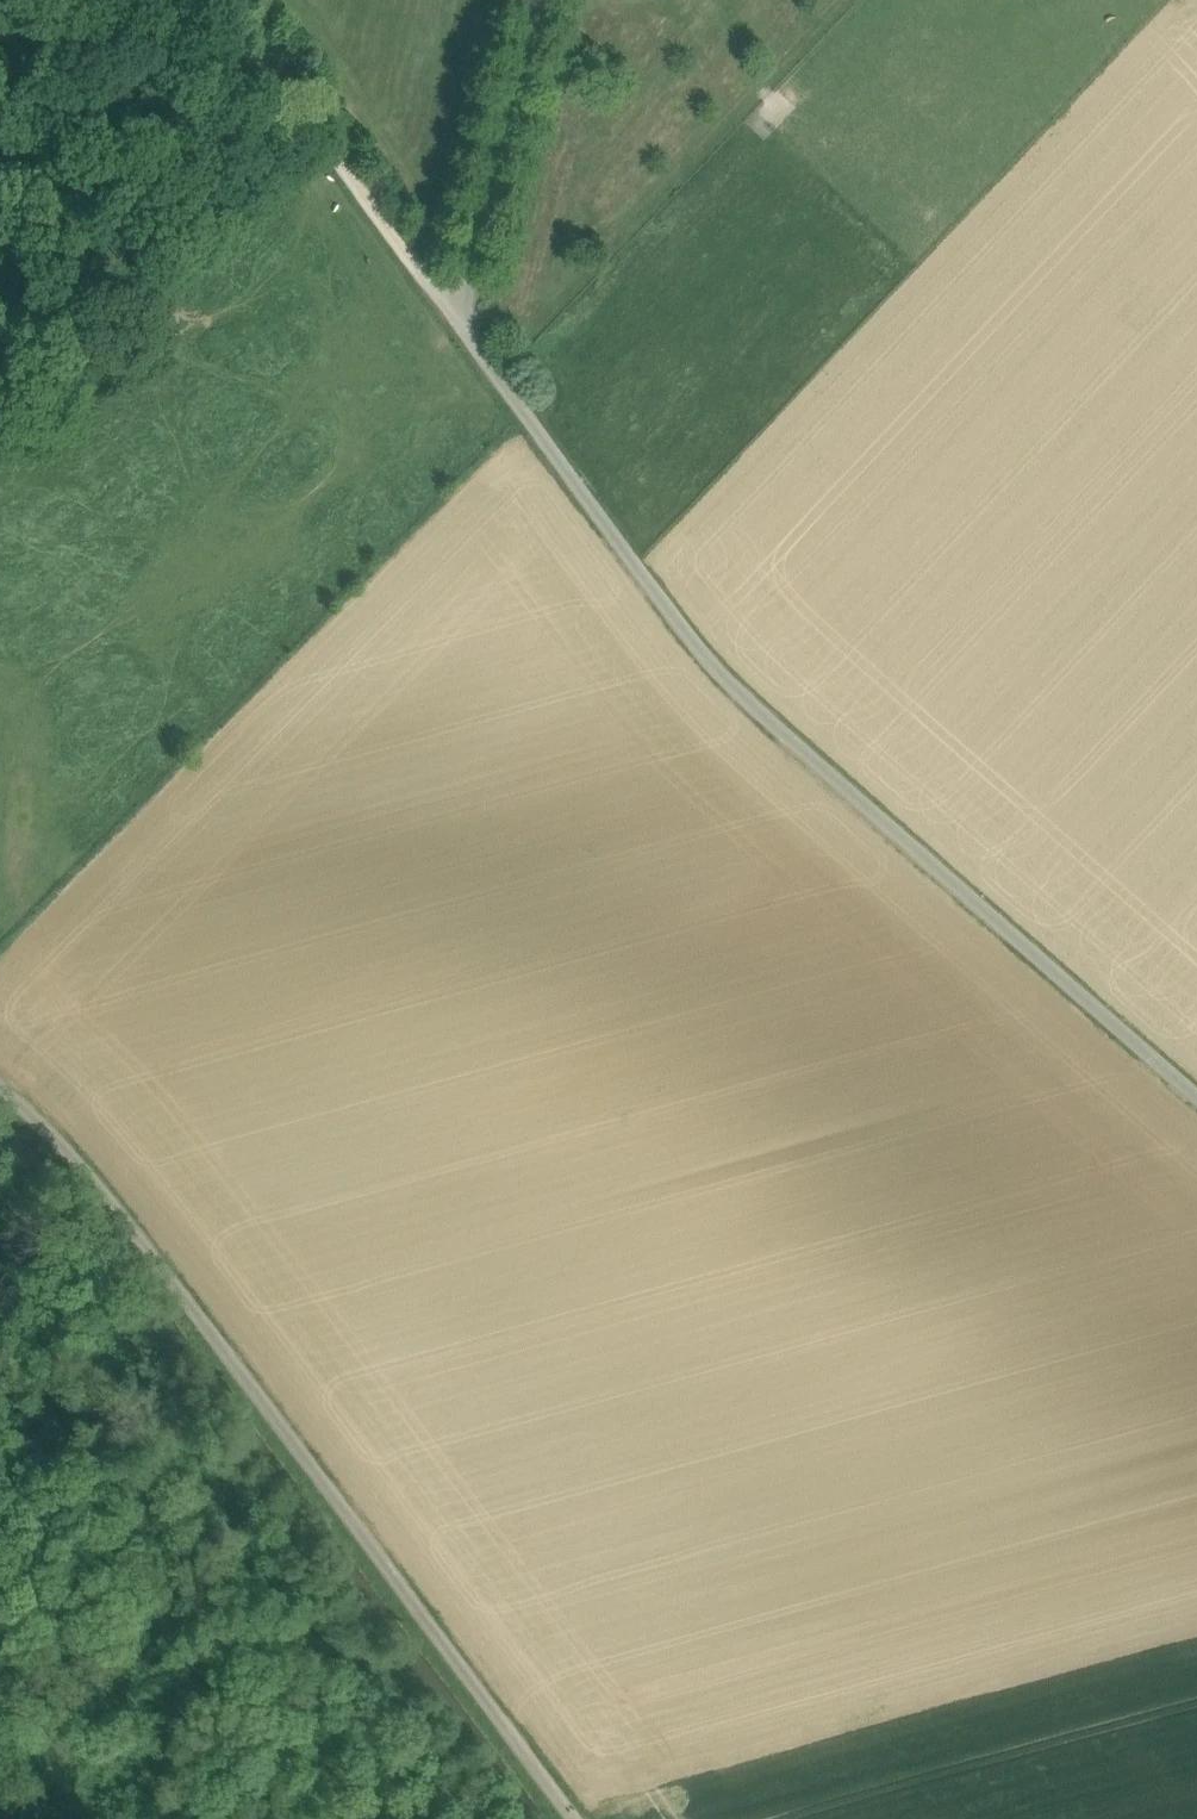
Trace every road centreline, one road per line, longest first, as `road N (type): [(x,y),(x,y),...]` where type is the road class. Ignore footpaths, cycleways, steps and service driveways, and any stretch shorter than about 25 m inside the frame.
road 1 (unclassified): [(1196,1084),(864,796),(727,663),(525,397),(254,17)]
road 2 (unclassified): [(600,1818),(295,1401),(108,1177),(0,1073)]

